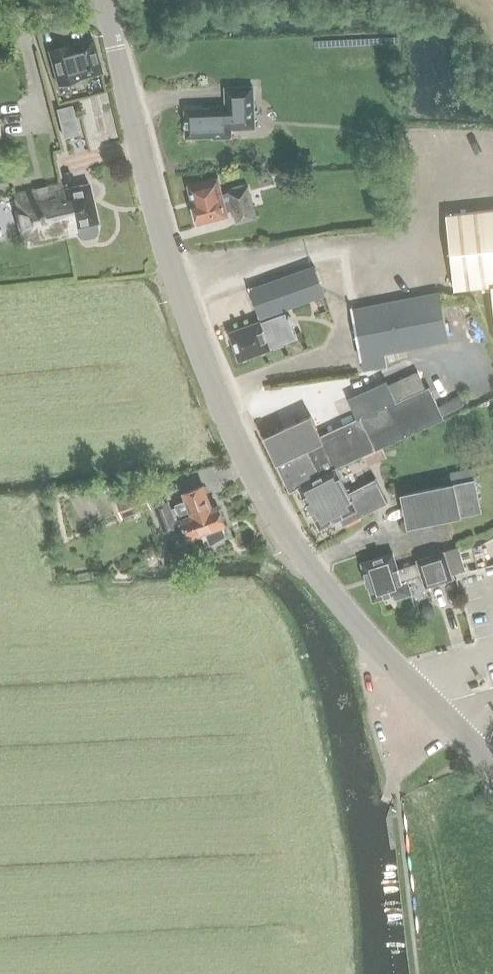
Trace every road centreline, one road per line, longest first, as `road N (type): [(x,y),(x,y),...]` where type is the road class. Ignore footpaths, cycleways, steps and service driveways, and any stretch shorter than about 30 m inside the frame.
road 1 (tertiary): [(492,764),(310,568),(224,414),(186,318),(103,0)]

